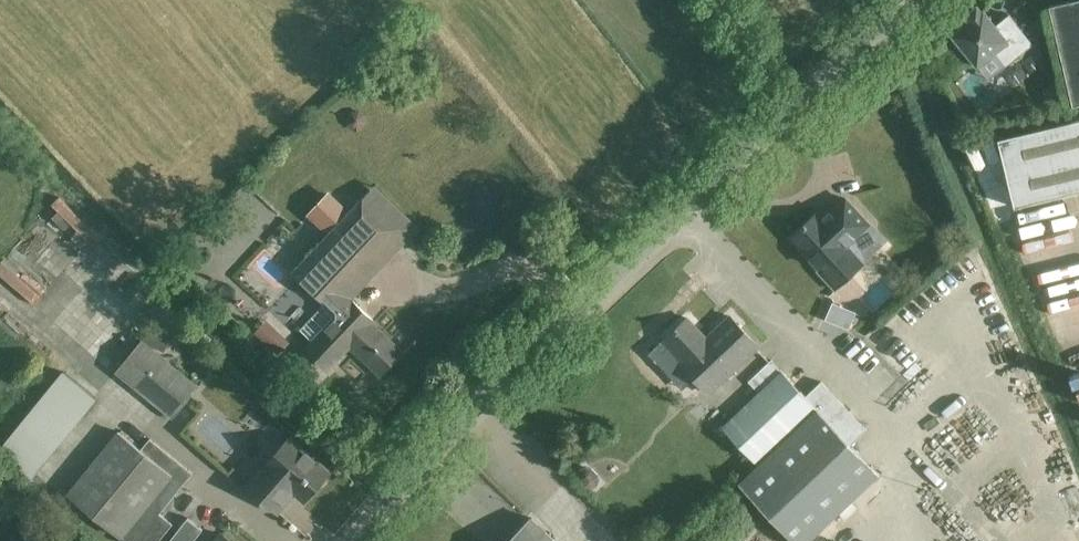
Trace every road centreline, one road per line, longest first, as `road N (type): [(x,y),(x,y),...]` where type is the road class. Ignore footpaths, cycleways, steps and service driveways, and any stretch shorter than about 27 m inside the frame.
road 1 (unclassified): [(914,0),(485,397),(360,540)]

